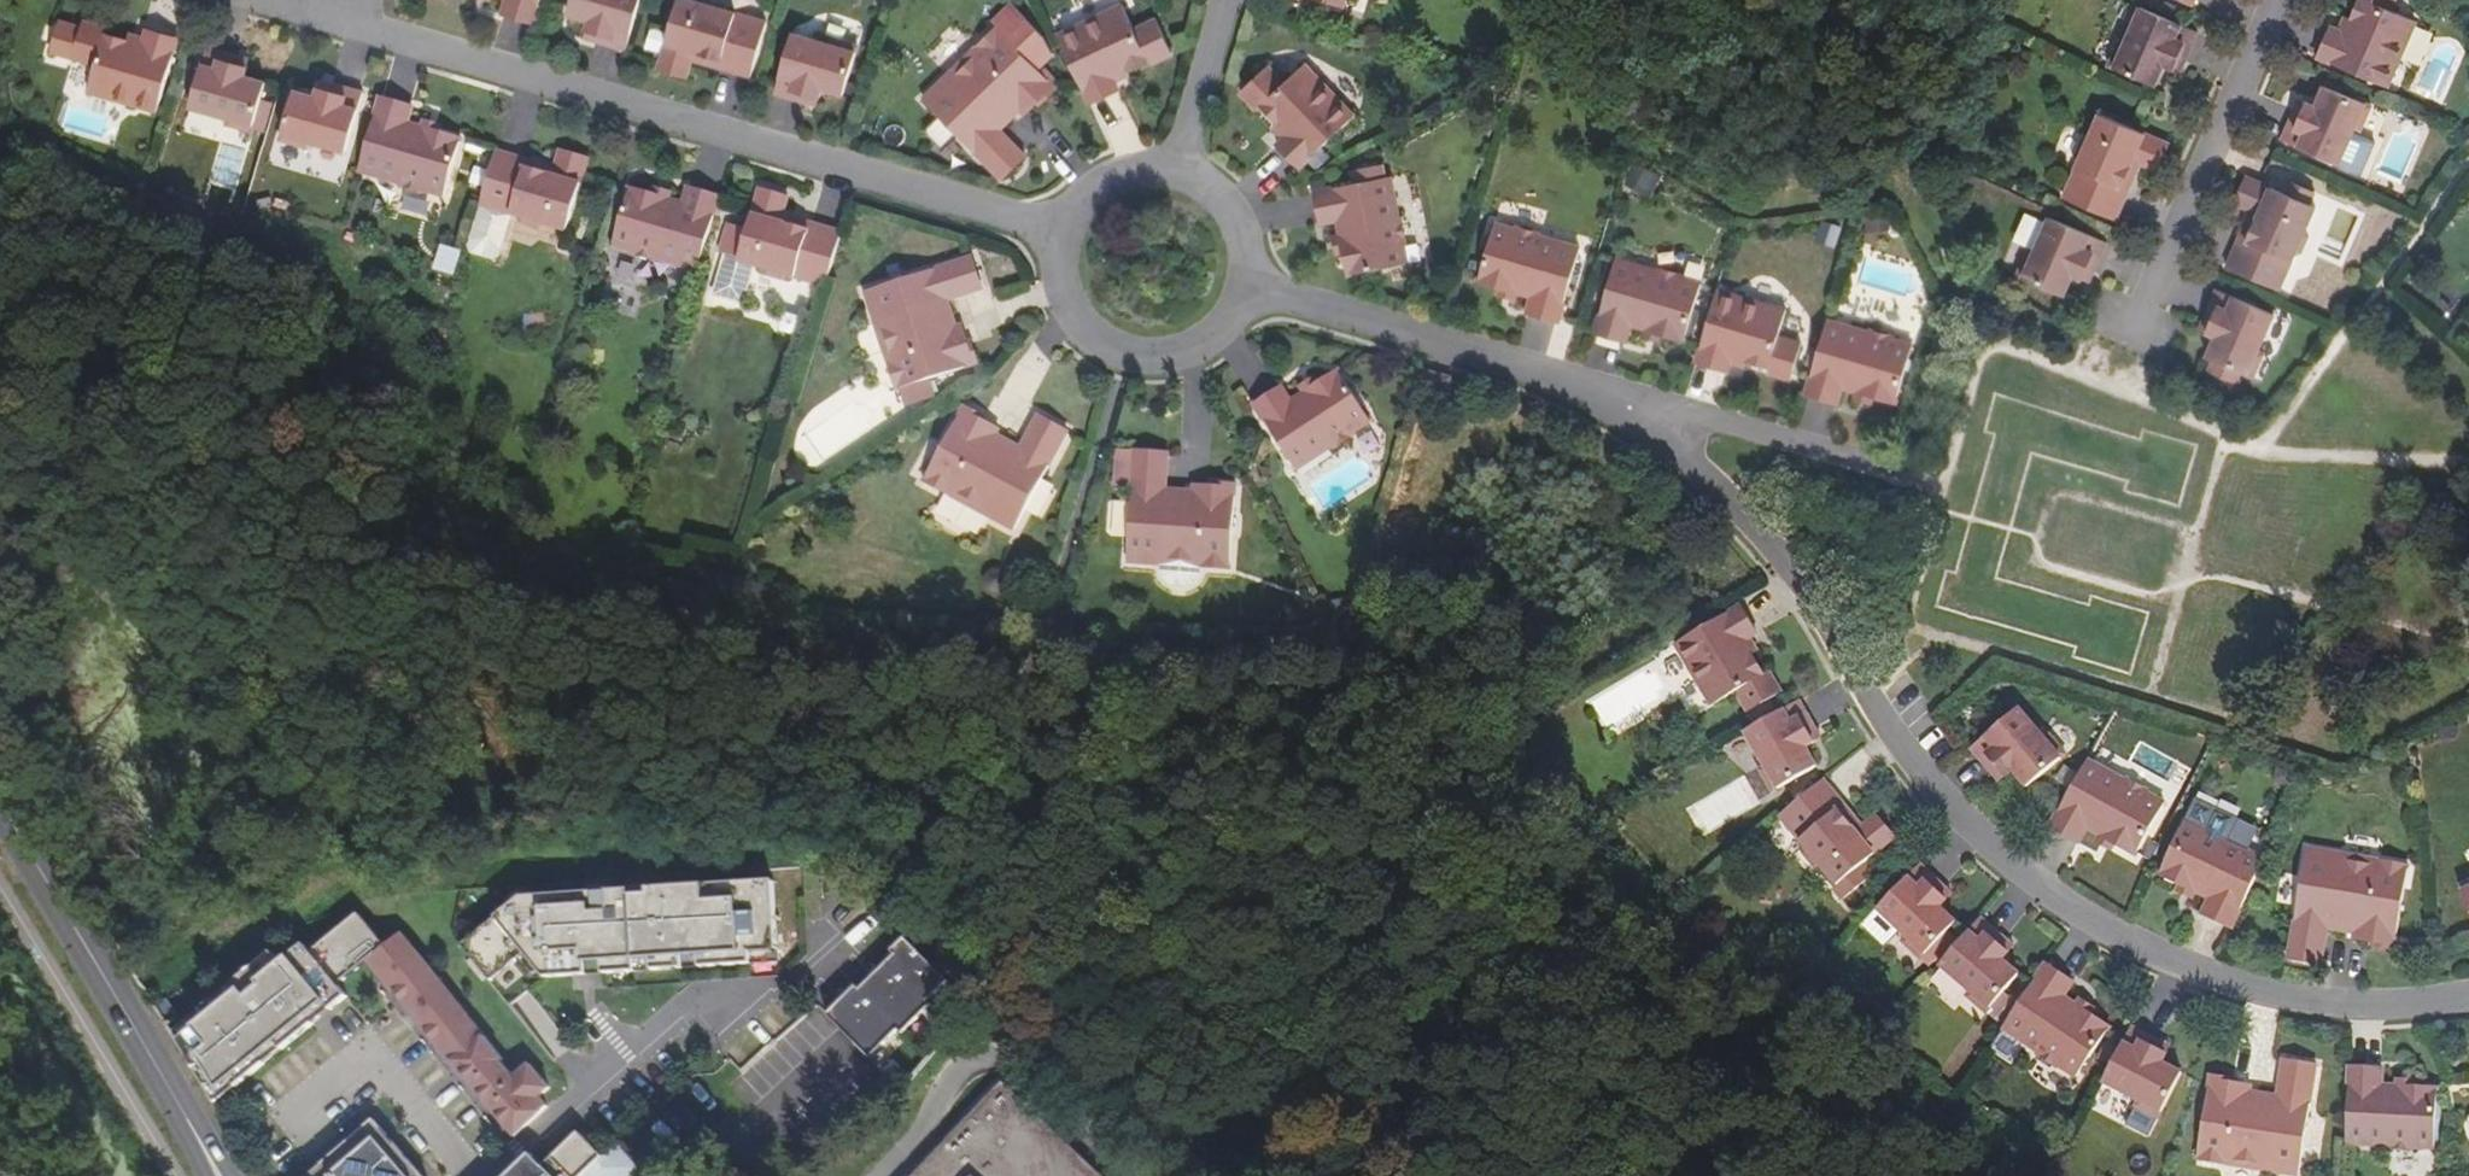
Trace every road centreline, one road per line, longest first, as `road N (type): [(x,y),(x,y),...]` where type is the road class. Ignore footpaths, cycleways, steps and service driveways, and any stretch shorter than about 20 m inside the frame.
road 1 (residential): [(2468,1000),(2424,1014),(2218,1005),(2039,909),(1884,744),(1782,566),(1627,401)]
road 2 (residential): [(1060,232),(303,17)]
road 3 (primary): [(220,1175),(0,804)]
road 4 (residential): [(1627,401),(1244,287)]
road 5 (residential): [(2292,0),(2142,346)]
road 6 (residential): [(1060,232),(1054,271),(1065,308),(1089,338),(1123,357),(1162,360),(1198,348),(1227,322),(1244,287)]
road 7 (residential): [(280,1129),(380,1048),(488,1174)]
road 8 (residential): [(1844,468),(1627,401)]
road 9 (residential): [(488,1174),(650,1043)]
road 10 (residential): [(1180,173),(1226,0)]
road 11 (residential): [(1180,173),(1143,169),(1108,179),(1078,201),(1060,232)]
road 12 (residential): [(1244,287),(1240,231),(1226,206),(1180,173)]

